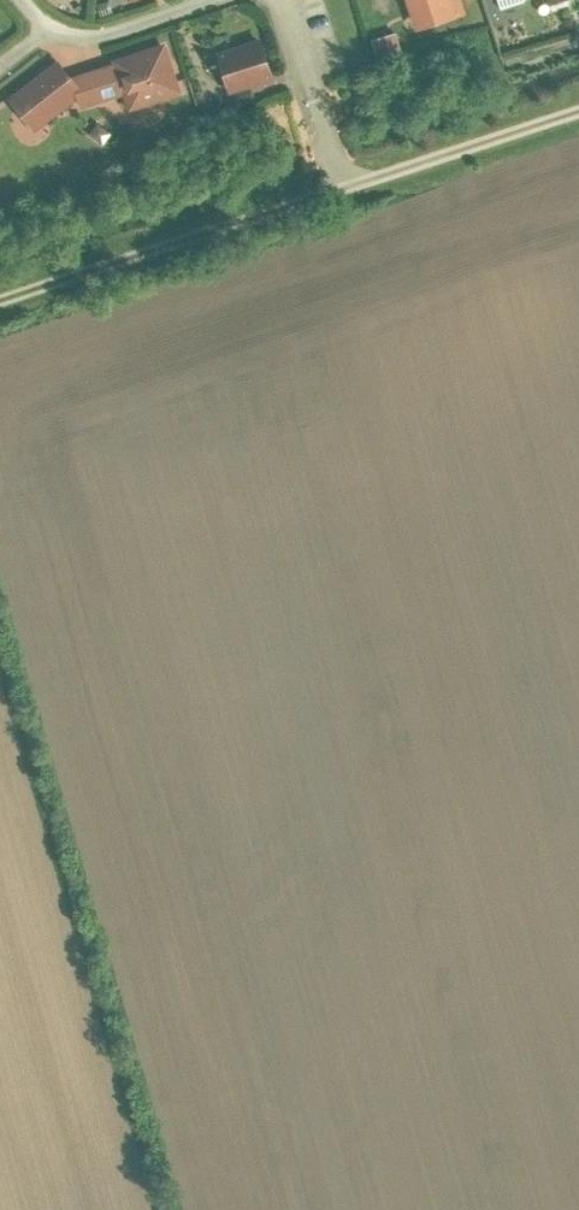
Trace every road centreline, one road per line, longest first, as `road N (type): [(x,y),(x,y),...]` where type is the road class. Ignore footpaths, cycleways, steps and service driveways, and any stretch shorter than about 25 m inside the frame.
road 1 (unclassified): [(0,296),(578,111)]

